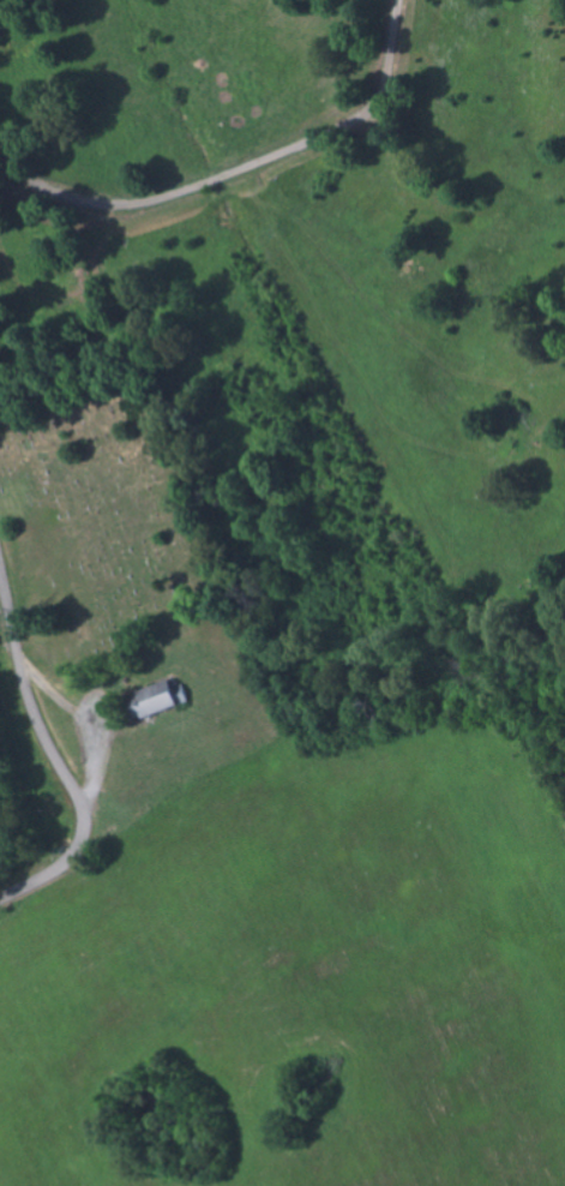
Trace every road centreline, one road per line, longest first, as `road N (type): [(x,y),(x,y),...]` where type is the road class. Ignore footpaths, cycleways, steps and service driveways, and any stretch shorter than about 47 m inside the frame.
road 1 (residential): [(0,902),(60,870),(85,828),(28,697),(0,577)]

